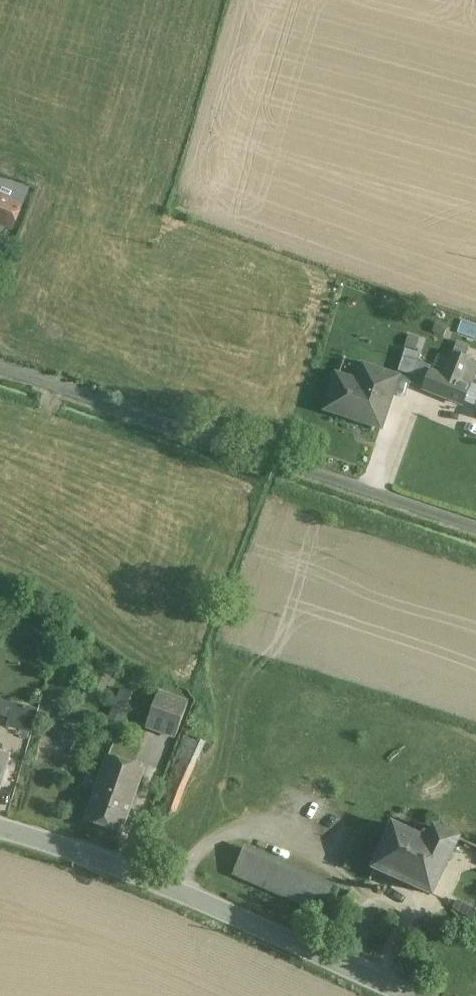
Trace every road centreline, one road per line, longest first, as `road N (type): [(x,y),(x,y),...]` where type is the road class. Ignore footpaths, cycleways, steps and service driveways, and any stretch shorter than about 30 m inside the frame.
road 1 (unclassified): [(475,527),(0,366)]
road 2 (tertiary): [(0,828),(207,901),(414,995)]

